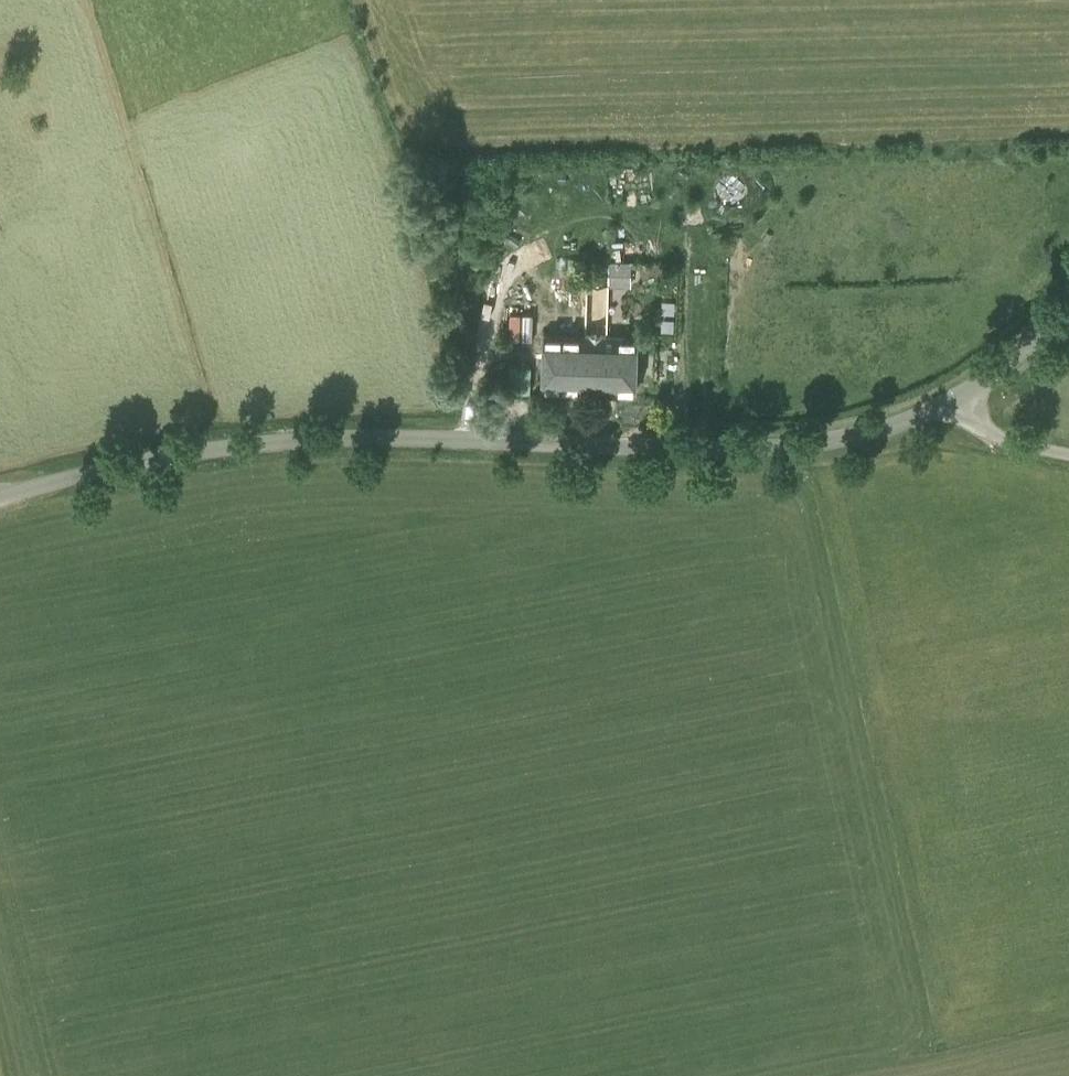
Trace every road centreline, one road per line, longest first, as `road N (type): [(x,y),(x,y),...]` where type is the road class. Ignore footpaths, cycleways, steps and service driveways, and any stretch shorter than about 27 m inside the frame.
road 1 (unclassified): [(0,493),(204,446),(316,434),(749,444),(861,428),(960,397)]
road 2 (unclassified): [(960,397),(1030,344),(1068,302)]
road 3 (unclassified): [(1068,450),(1015,439),(960,397)]

